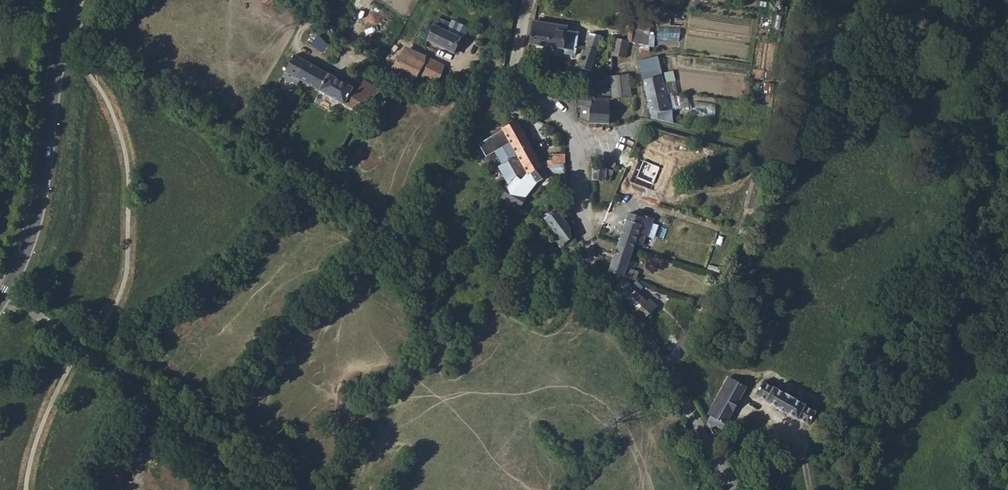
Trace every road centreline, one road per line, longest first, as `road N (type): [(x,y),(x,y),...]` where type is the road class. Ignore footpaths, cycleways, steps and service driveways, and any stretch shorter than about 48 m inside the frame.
road 1 (residential): [(574,146),(596,274),(670,378),(732,489)]
road 2 (tertiary): [(0,297),(31,229),(55,69),(76,0)]
road 3 (residential): [(526,85),(492,76),(406,81),(334,46),(315,24)]

